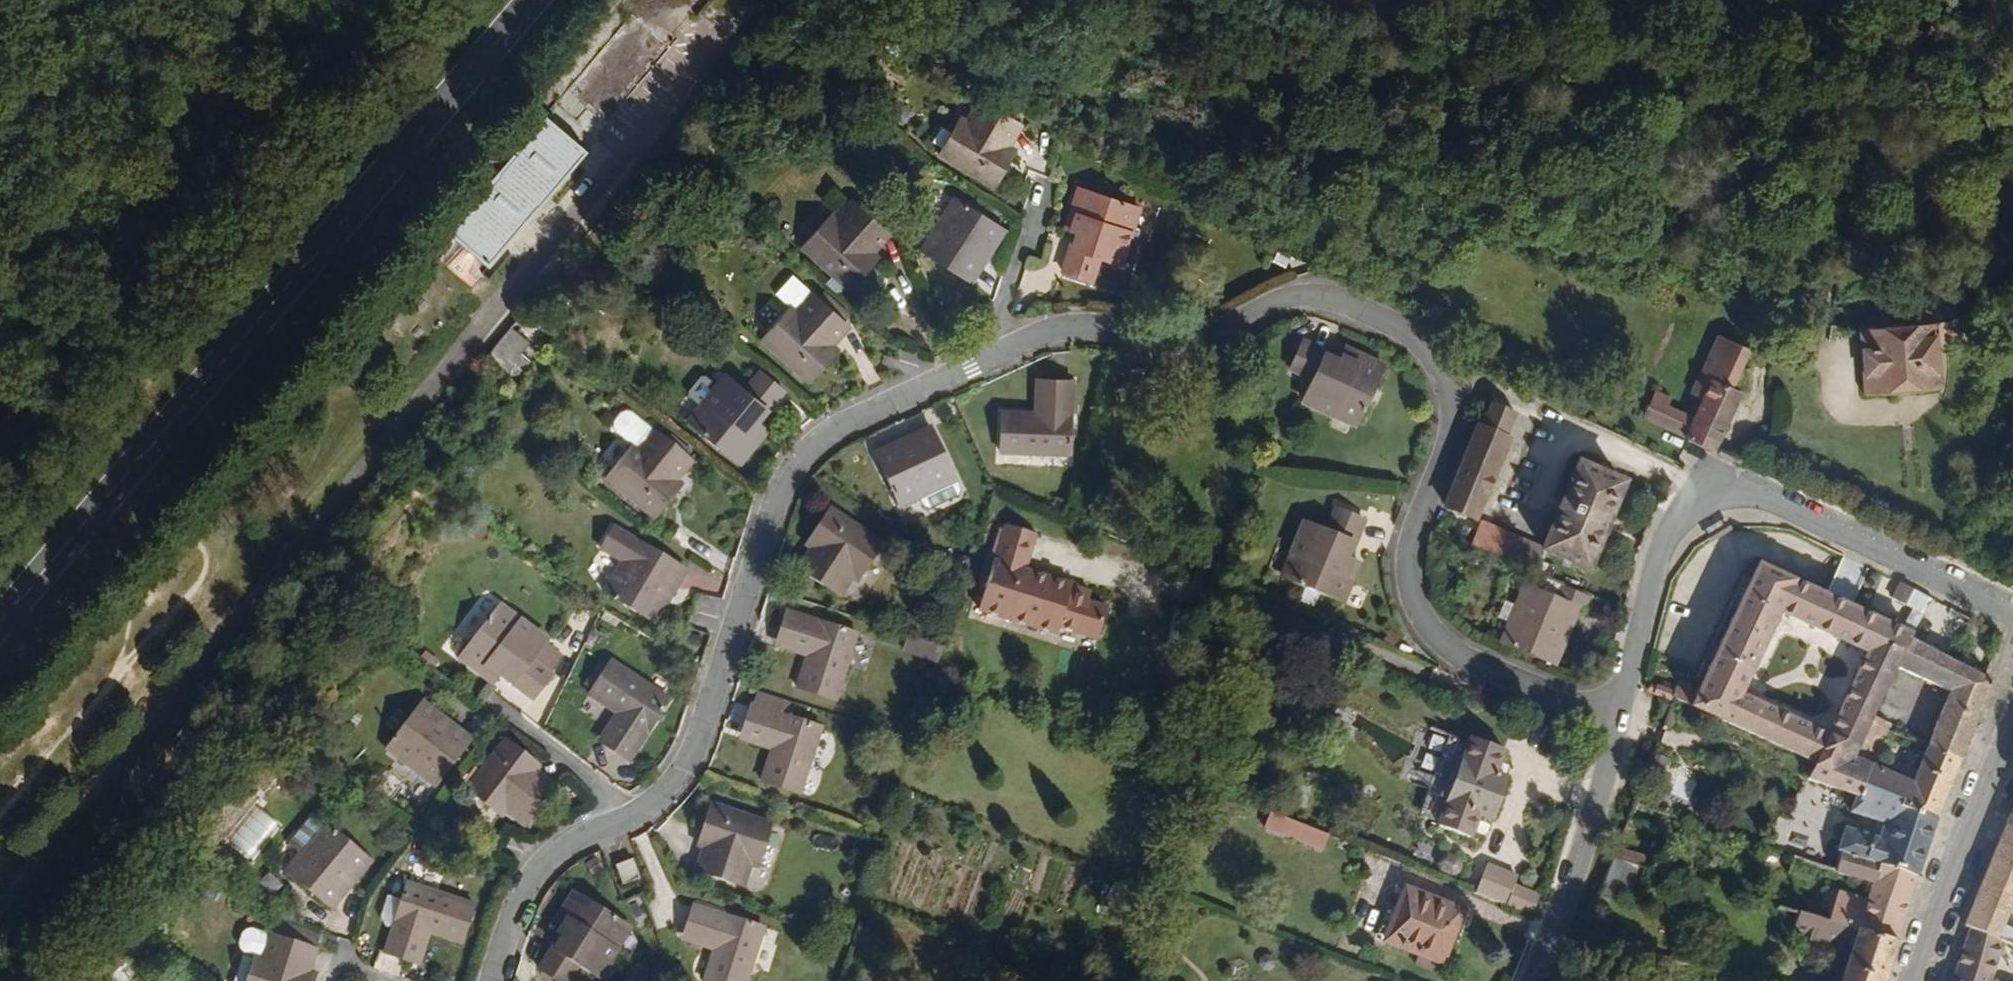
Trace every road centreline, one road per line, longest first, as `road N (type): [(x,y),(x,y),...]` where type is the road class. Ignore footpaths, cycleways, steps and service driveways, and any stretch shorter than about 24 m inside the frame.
road 1 (residential): [(1622,716),(1465,659),(1438,643),(1424,622),(1409,558),(1454,424),(1452,400),(1432,356),(1401,333),(1317,299),(1291,301),(1202,339),(1068,332),(853,421),(812,447),(780,494),(687,769),(657,804),(546,864),(520,903),(493,980)]
road 2 (unclassified): [(0,914),(713,47),(736,34)]
road 3 (primary): [(0,624),(536,0)]
road 4 (residential): [(1728,495),(1768,501),(2012,611)]
road 5 (residential): [(1622,716),(1535,980)]
road 6 (residential): [(1917,980),(2012,734)]
road 7 (residential): [(1728,495),(1697,506),(1674,527),(1622,716)]

